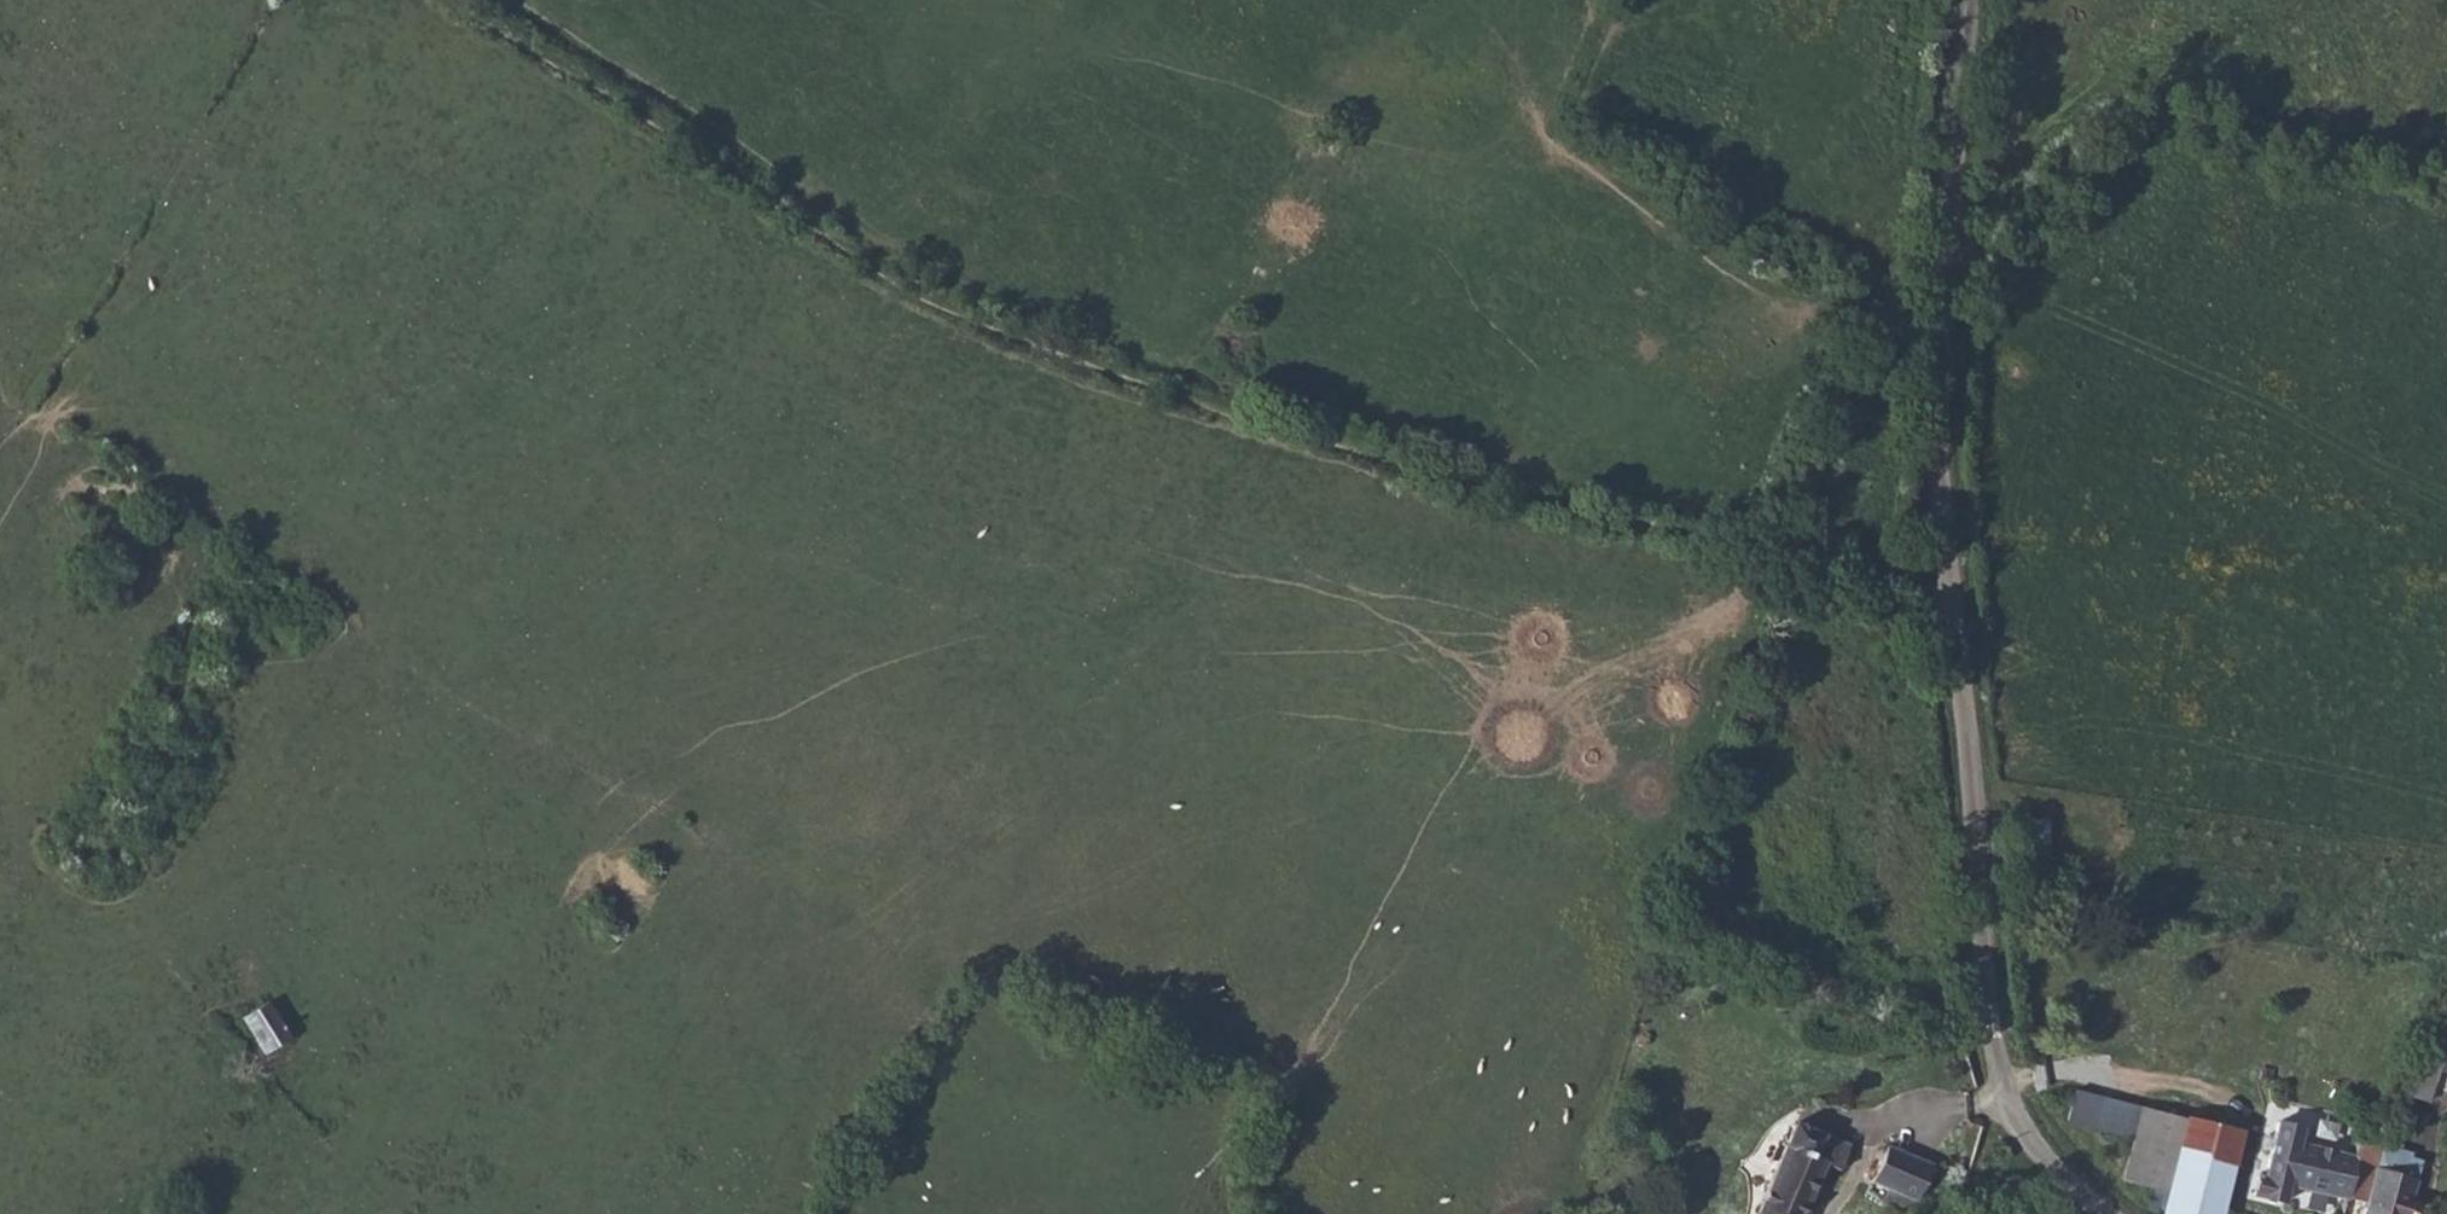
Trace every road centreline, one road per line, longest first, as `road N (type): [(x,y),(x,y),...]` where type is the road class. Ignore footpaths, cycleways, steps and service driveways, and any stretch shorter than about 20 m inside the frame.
road 1 (unclassified): [(1977,0),(1937,418),(1990,1027),(2027,1135),(2110,1213)]

